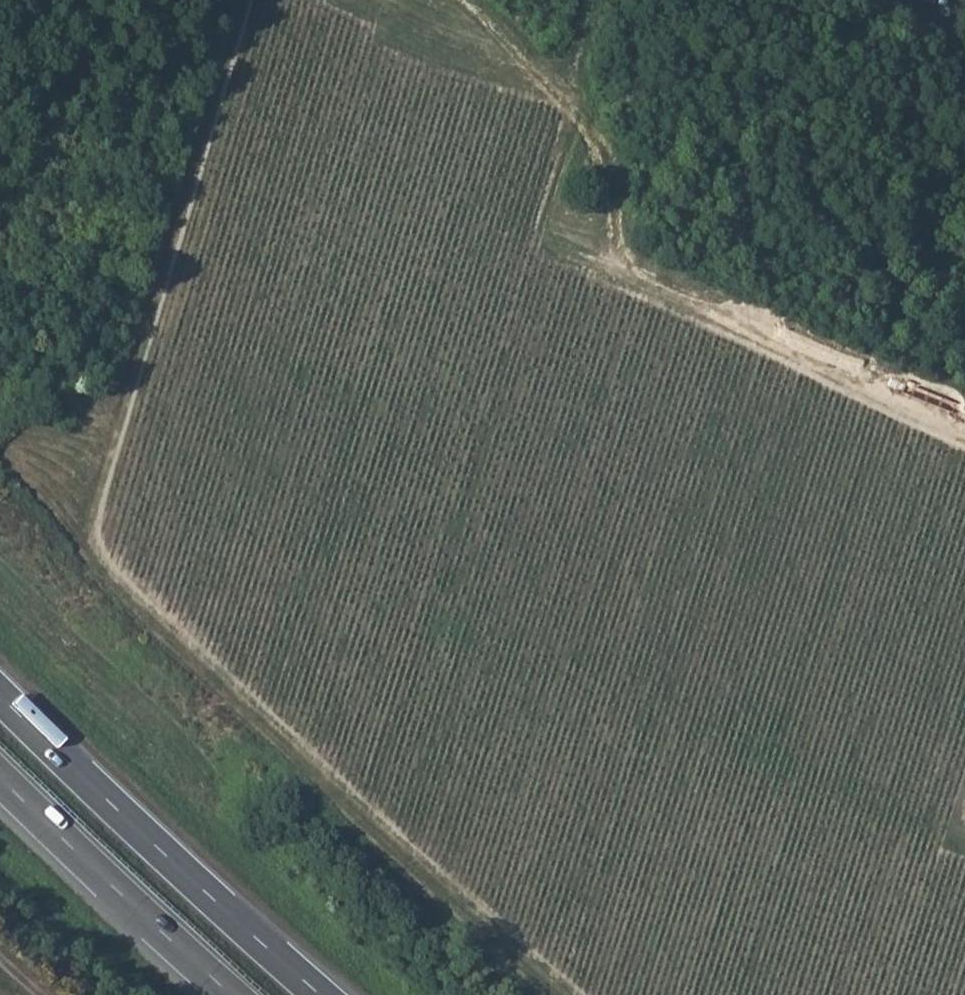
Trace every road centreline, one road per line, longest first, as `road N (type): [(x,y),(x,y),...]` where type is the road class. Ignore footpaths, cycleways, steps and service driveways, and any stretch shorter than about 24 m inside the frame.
road 1 (track): [(251,0),(96,517),(104,560),(406,854),(571,994)]
road 2 (trunk): [(321,994),(0,695)]
road 3 (trunk): [(0,780),(231,994)]

